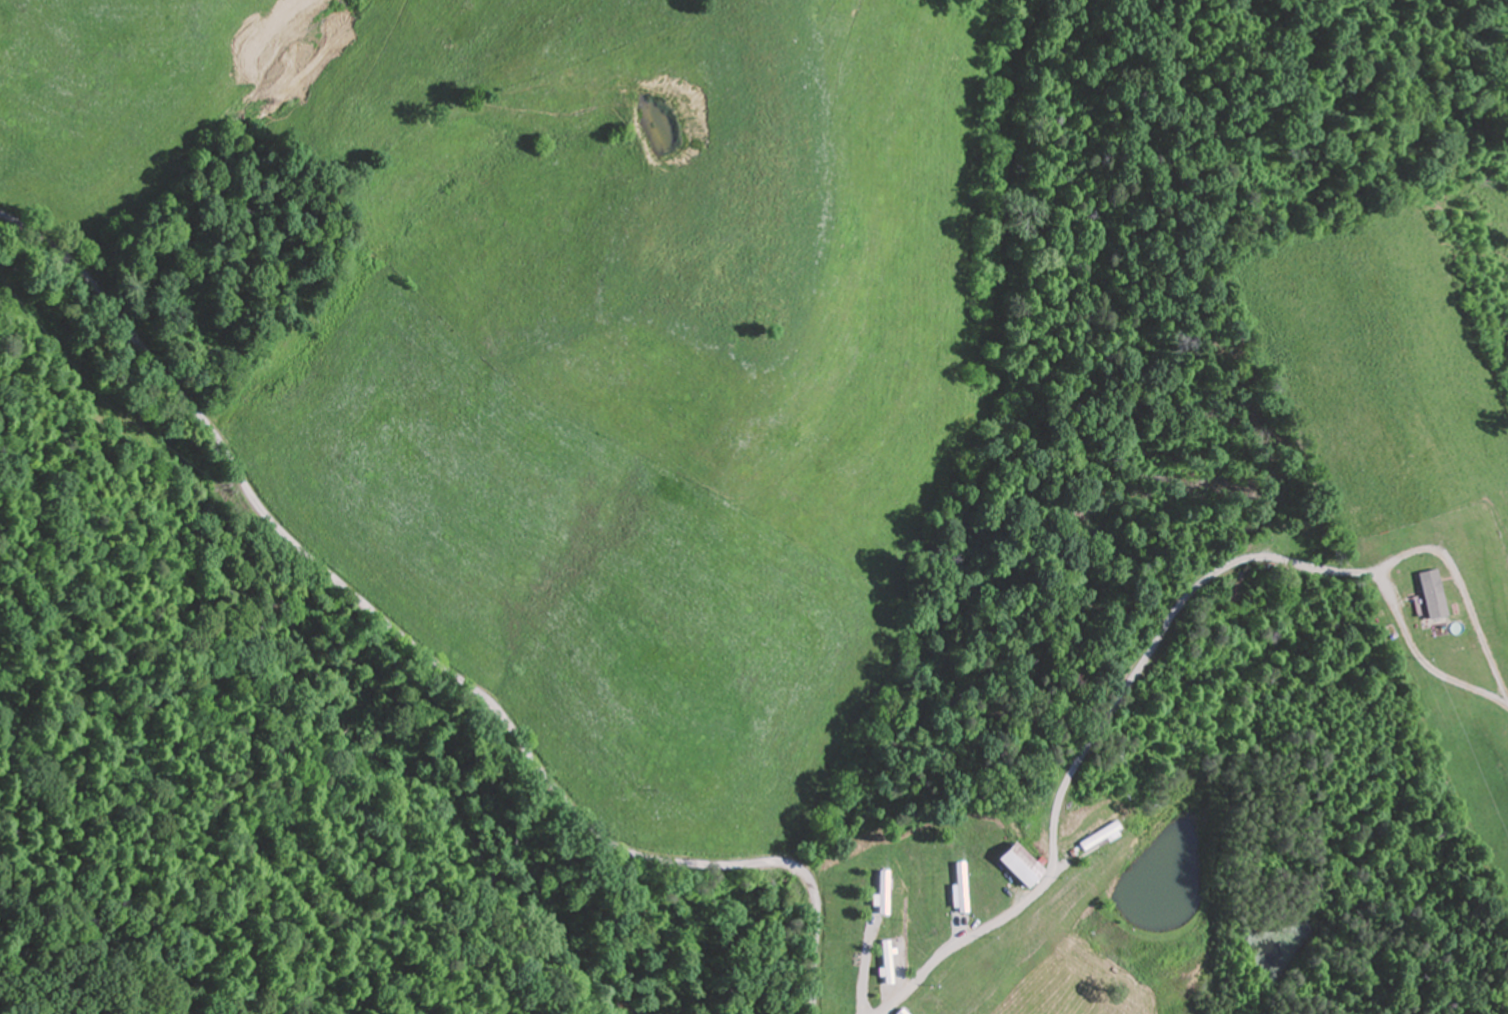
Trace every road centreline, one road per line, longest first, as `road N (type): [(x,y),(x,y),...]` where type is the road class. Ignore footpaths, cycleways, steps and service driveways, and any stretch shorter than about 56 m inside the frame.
road 1 (residential): [(817,1013),(820,905),(807,872),(791,864),(655,858),(593,827),(495,704),(281,527),(124,314),(70,256),(32,226),(0,214)]
road 2 (residential): [(1007,1013),(1042,922),(1057,824),(1090,750),(1190,601),(1274,546),(1298,543)]

